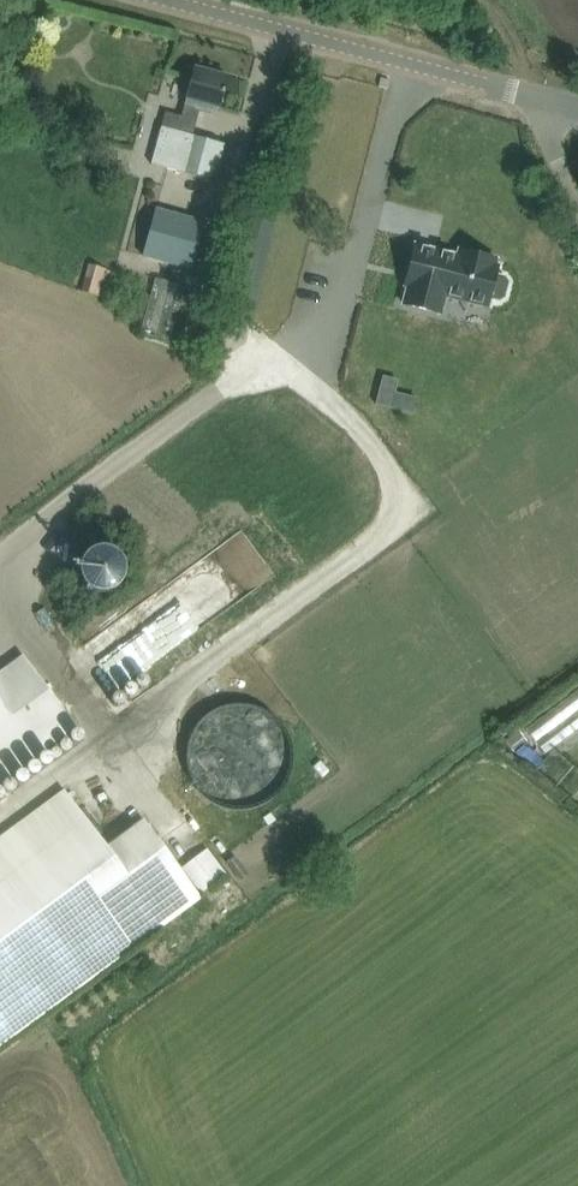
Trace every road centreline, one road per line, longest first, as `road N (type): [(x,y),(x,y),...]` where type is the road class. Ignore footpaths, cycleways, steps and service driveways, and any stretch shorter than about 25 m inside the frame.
road 1 (tertiary): [(577,111),(158,0)]

